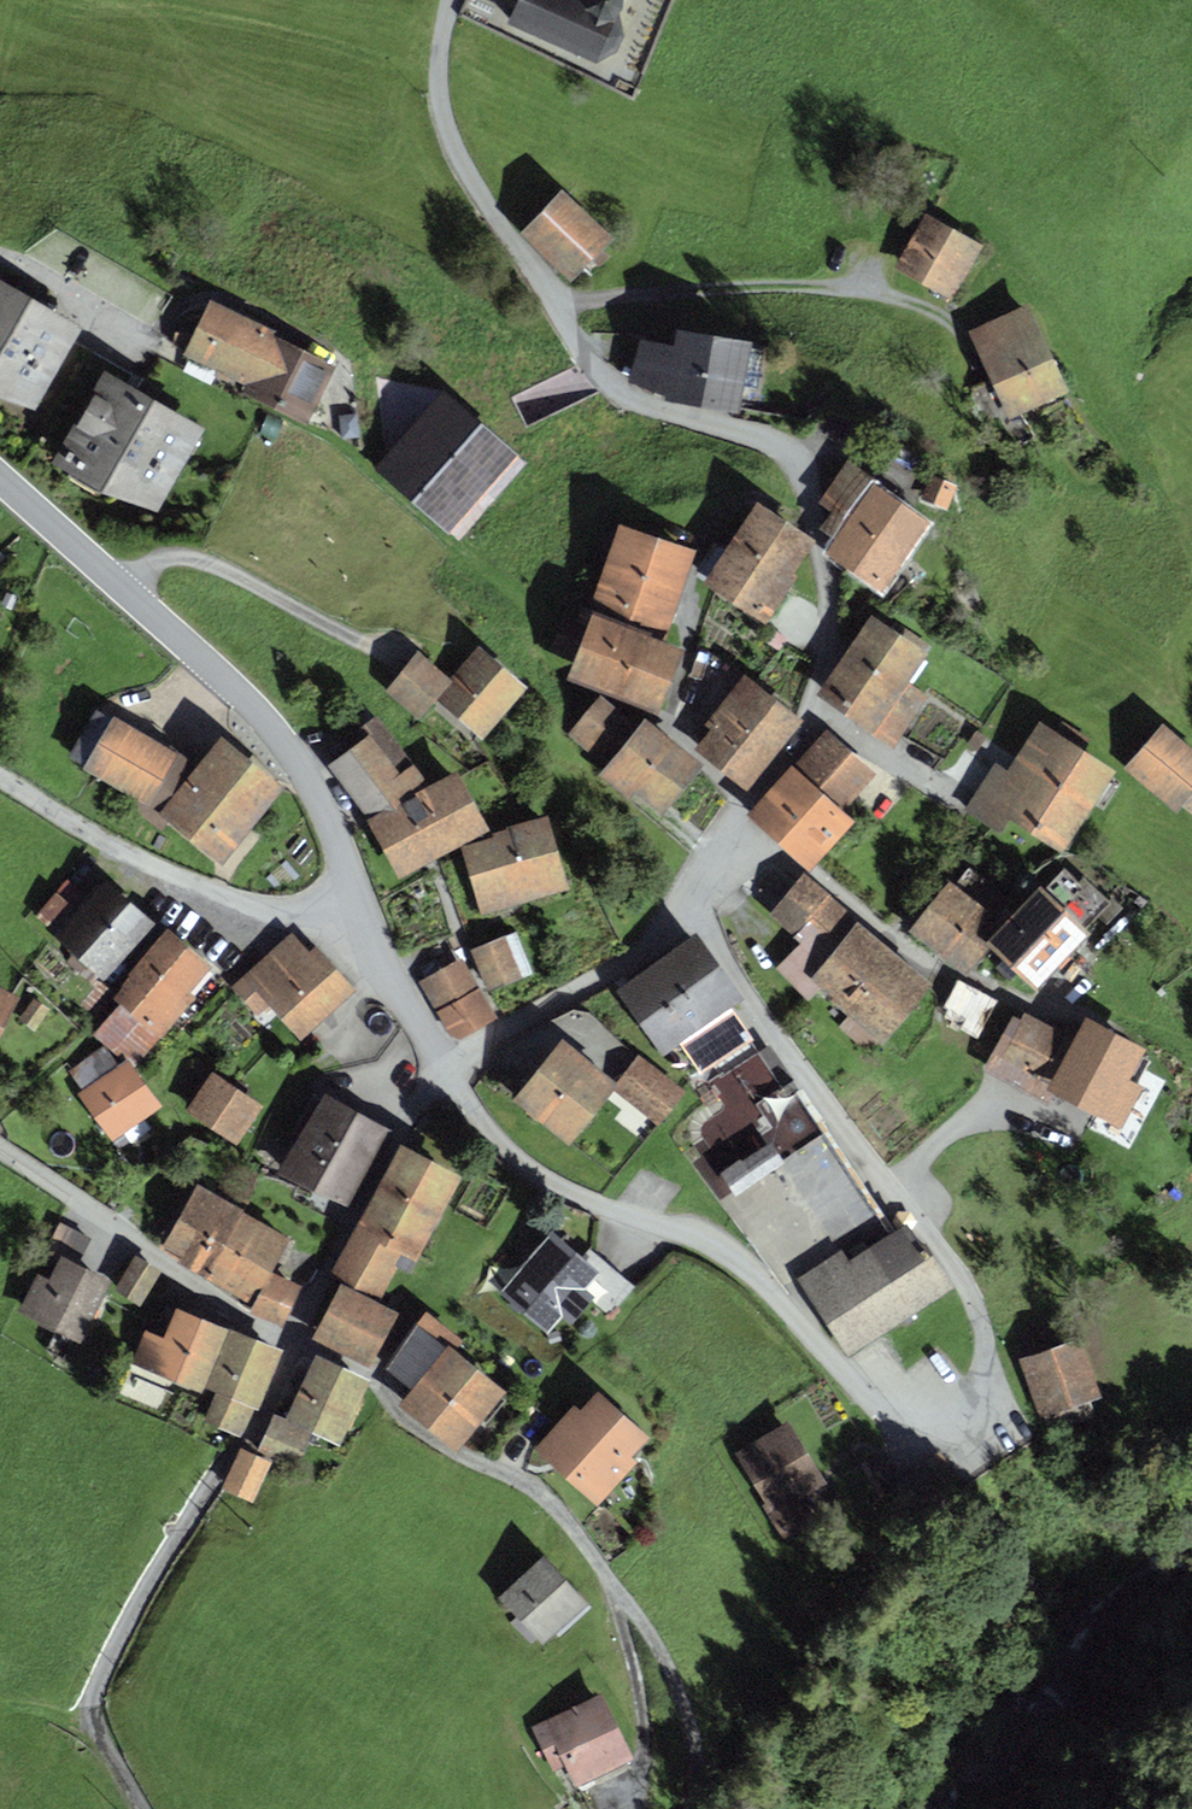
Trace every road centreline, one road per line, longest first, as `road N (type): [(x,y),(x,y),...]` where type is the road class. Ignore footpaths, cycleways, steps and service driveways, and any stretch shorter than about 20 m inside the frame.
road 1 (residential): [(740,829),(798,740),(828,632),(828,589),(806,471),(775,443),(626,398),(599,376),(448,140),(438,90),(450,0)]
road 2 (residential): [(694,905),(983,1304),(993,1343),(985,1376),(969,1405),(937,1417)]
road 3 (residential): [(446,1059),(485,1122),(549,1177),(698,1230),(750,1265),(883,1412),(937,1417)]
road 4 (unclassified): [(142,1808),(93,1732),(93,1695),(152,1577),(243,1445),(294,1343)]
road 5 (tertiary): [(358,936),(341,846),(283,739),(125,590)]
road 6 (residential): [(358,936),(182,879),(0,777)]
road 7 (residential): [(740,829),(944,971),(1063,1018)]
road 8 (residential): [(0,1157),(232,1314),(294,1343)]
road 9 (unclassified): [(294,1343),(446,1059)]
road 10 (residential): [(125,590),(167,558),(189,555),(393,651)]
road 11 (residential): [(446,1059),(483,1052),(644,952),(694,905)]
road 12 (track): [(620,1585),(681,1695),(699,1778),(692,1808)]
road 13 (residential): [(0,257),(39,272),(158,345)]
road 14 (tertiary): [(125,590),(0,475)]
road 15 (tertiary): [(446,1059),(358,936)]

